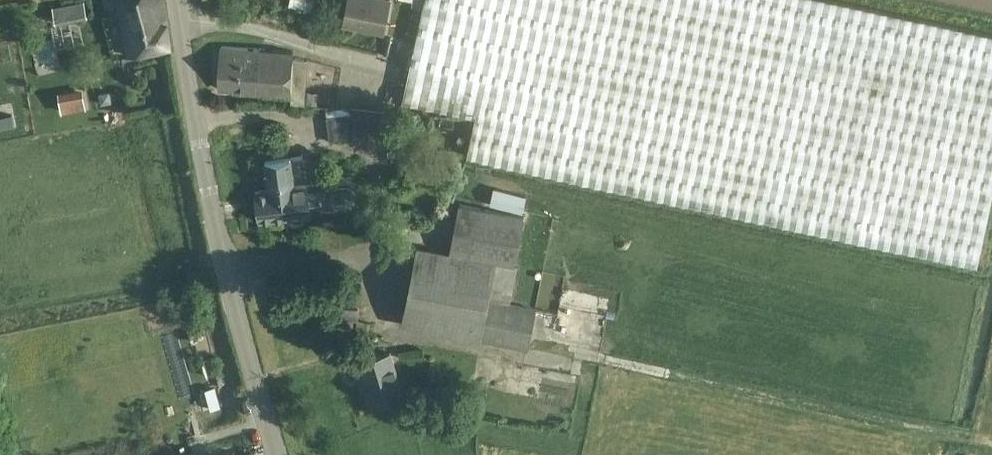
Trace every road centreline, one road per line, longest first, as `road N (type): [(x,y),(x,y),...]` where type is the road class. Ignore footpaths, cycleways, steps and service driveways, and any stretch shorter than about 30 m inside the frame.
road 1 (track): [(521,360),(609,366),(991,444)]
road 2 (tertiary): [(277,454),(205,172),(177,0)]

